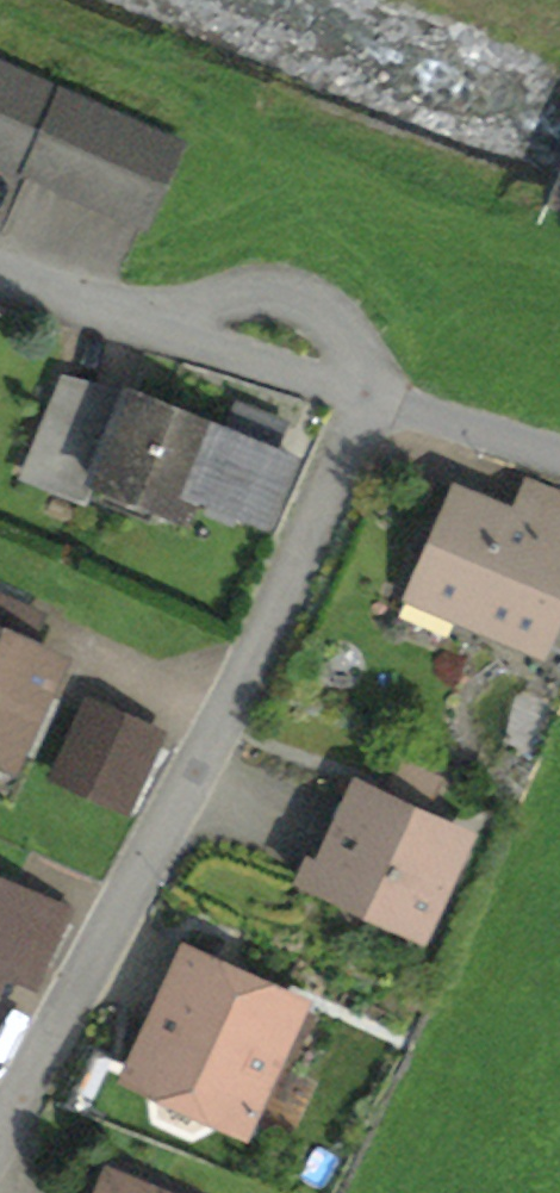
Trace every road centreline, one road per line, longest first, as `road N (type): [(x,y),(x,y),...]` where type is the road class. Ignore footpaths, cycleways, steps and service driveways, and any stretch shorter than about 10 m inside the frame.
road 1 (residential): [(367,395),(241,686),(0,1138)]
road 2 (residential): [(0,276),(367,395)]
road 3 (residential): [(367,395),(559,454)]

